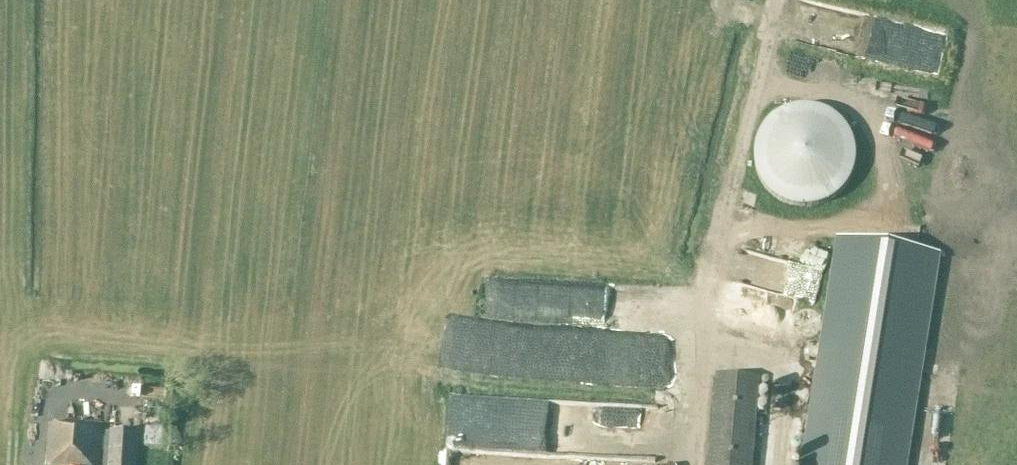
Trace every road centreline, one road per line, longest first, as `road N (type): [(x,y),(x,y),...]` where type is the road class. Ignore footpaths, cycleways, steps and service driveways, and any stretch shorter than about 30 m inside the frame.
road 1 (track): [(692,464),(699,302),(778,0)]

